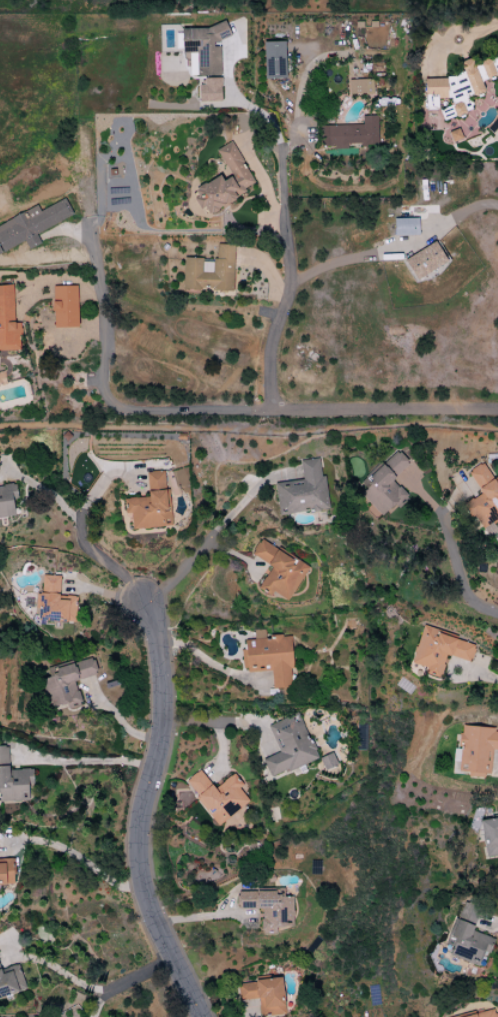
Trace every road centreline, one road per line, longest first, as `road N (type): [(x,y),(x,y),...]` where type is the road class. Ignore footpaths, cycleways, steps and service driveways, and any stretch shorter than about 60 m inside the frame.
road 1 (residential): [(0,410),(497,414)]
road 2 (residential): [(203,1016),(151,909),(141,858),(164,708),(152,608)]
road 3 (residential): [(274,413),(268,349),(291,270),(278,151)]
road 4 (residential): [(121,409),(104,393),(106,338),(89,221)]

